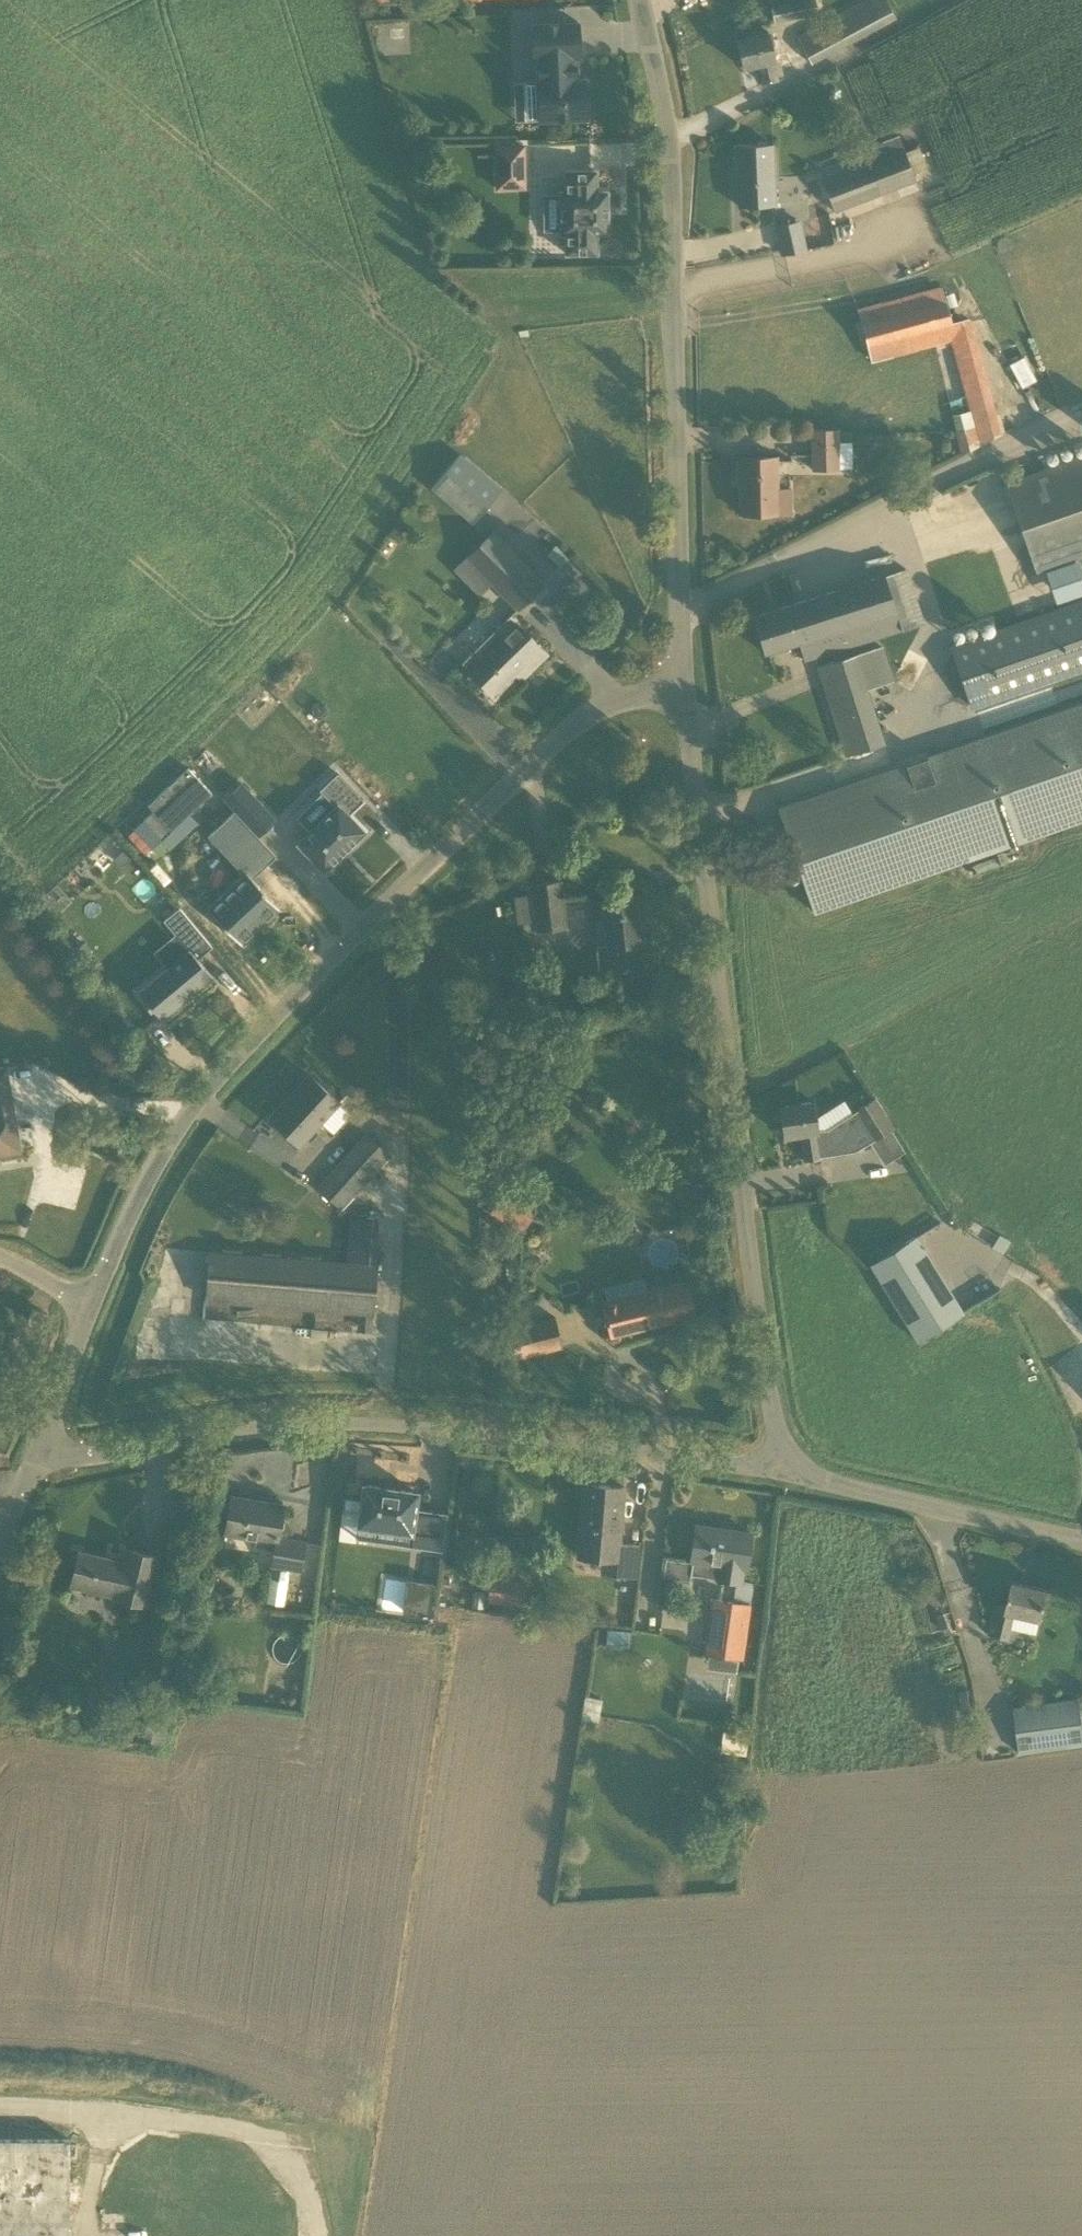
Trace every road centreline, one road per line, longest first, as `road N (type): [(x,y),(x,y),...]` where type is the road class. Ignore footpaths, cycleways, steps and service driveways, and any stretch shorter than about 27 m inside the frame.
road 1 (unclassified): [(90,1304),(176,1141),(248,1059),(510,799),(595,726),(689,686)]
road 2 (unclassified): [(782,1470),(689,686)]
road 3 (unclassified): [(782,1470),(632,1437),(348,1414),(207,1424),(34,1459)]
road 4 (unclassified): [(689,686),(667,135),(641,0)]
road 5 (unclassified): [(1081,1530),(782,1470)]
road 6 (unclassified): [(34,1459),(90,1304)]

